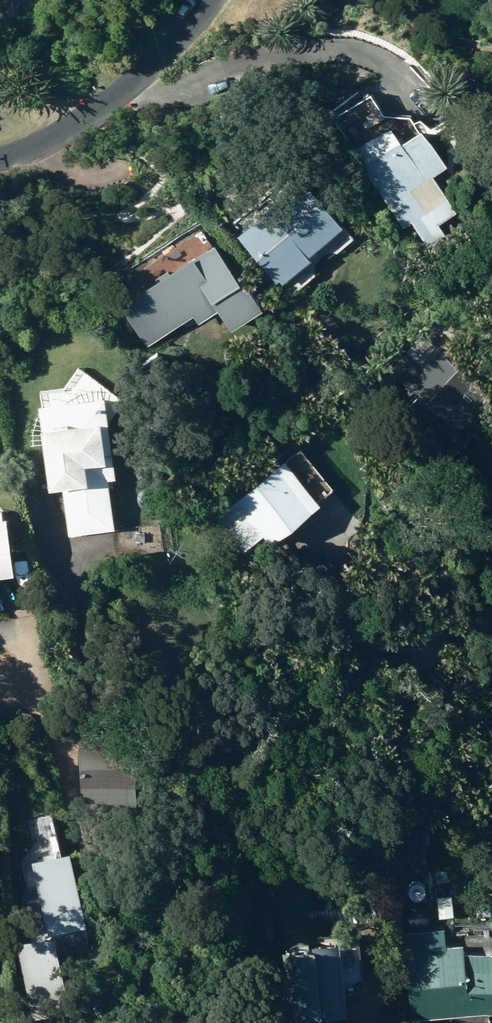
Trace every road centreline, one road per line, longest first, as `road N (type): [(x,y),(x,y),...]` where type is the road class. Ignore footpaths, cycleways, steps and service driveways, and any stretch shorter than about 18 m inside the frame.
road 1 (residential): [(0,157),(48,141),(129,83),(210,0)]

